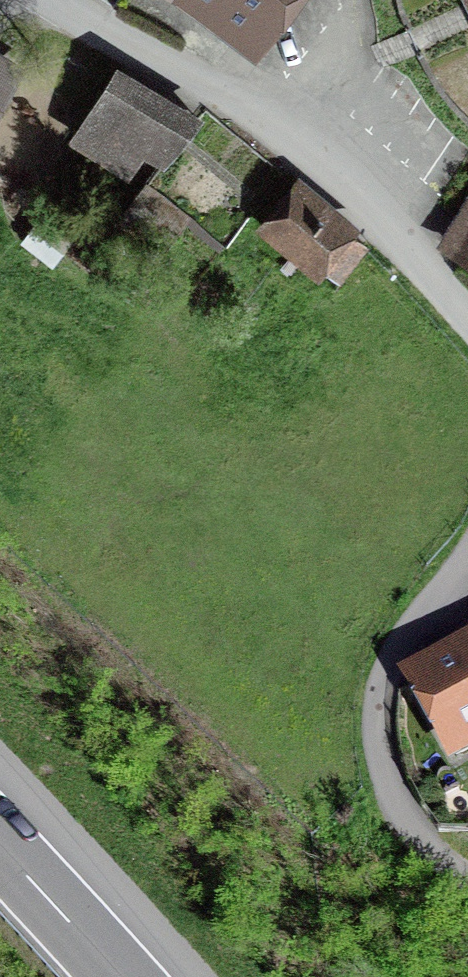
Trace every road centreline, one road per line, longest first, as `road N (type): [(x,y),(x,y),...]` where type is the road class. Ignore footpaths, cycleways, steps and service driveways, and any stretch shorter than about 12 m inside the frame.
road 1 (unclassified): [(467,315),(306,141),(72,0)]
road 2 (residential): [(467,557),(395,651),(380,711),(386,766),(403,816),(467,881)]
road 3 (motorway): [(118,976),(0,848)]

